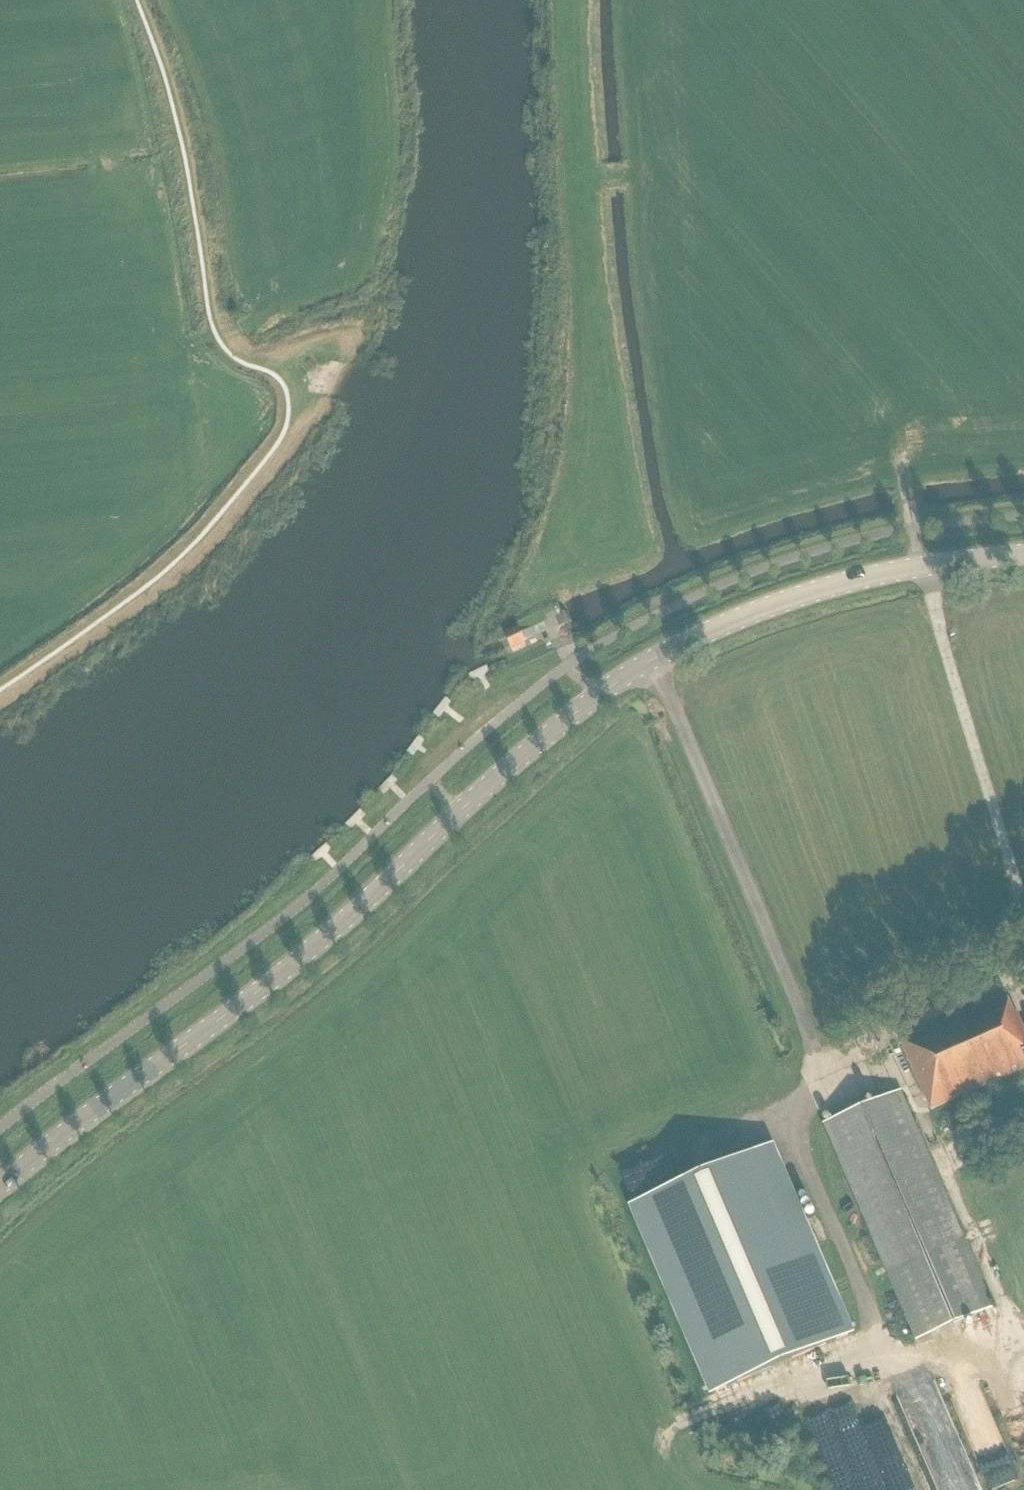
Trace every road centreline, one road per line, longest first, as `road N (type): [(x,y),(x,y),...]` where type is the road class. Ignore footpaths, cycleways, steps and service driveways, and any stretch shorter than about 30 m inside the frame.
road 1 (secondary): [(0,1187),(287,969),(496,779),(656,658),(837,585),(1023,555)]

